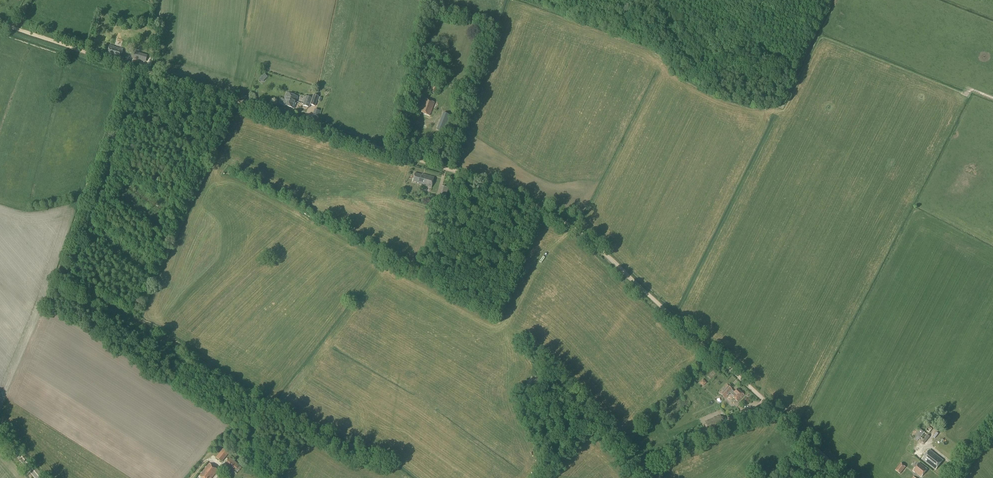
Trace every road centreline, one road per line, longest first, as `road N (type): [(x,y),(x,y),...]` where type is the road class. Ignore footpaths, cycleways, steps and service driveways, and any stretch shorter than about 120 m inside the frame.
road 1 (track): [(848,477),(550,214),(497,189),(0,25)]

